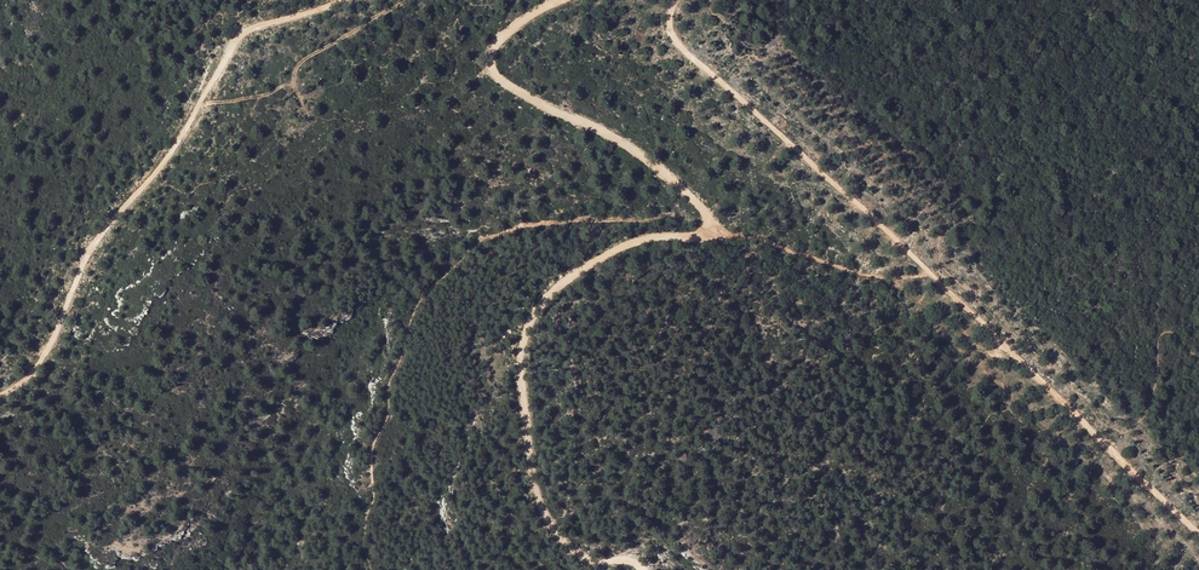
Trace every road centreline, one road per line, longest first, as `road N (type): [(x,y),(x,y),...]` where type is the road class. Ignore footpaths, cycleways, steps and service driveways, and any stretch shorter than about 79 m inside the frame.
road 1 (track): [(643,569),(632,555),(598,558),(574,546),(546,513),(529,464),(521,364),(528,315),(555,283),(604,257),(708,235),(714,218),(621,142),(492,67),(504,36),(566,0)]
road 2 (track): [(676,0),(675,39),(893,236),(1198,533)]
road 3 (track): [(0,395),(16,389),(54,340),(96,244),(166,157),(244,30),(338,0)]
road 4 (track): [(195,103),(278,88),(328,43),(407,0)]

